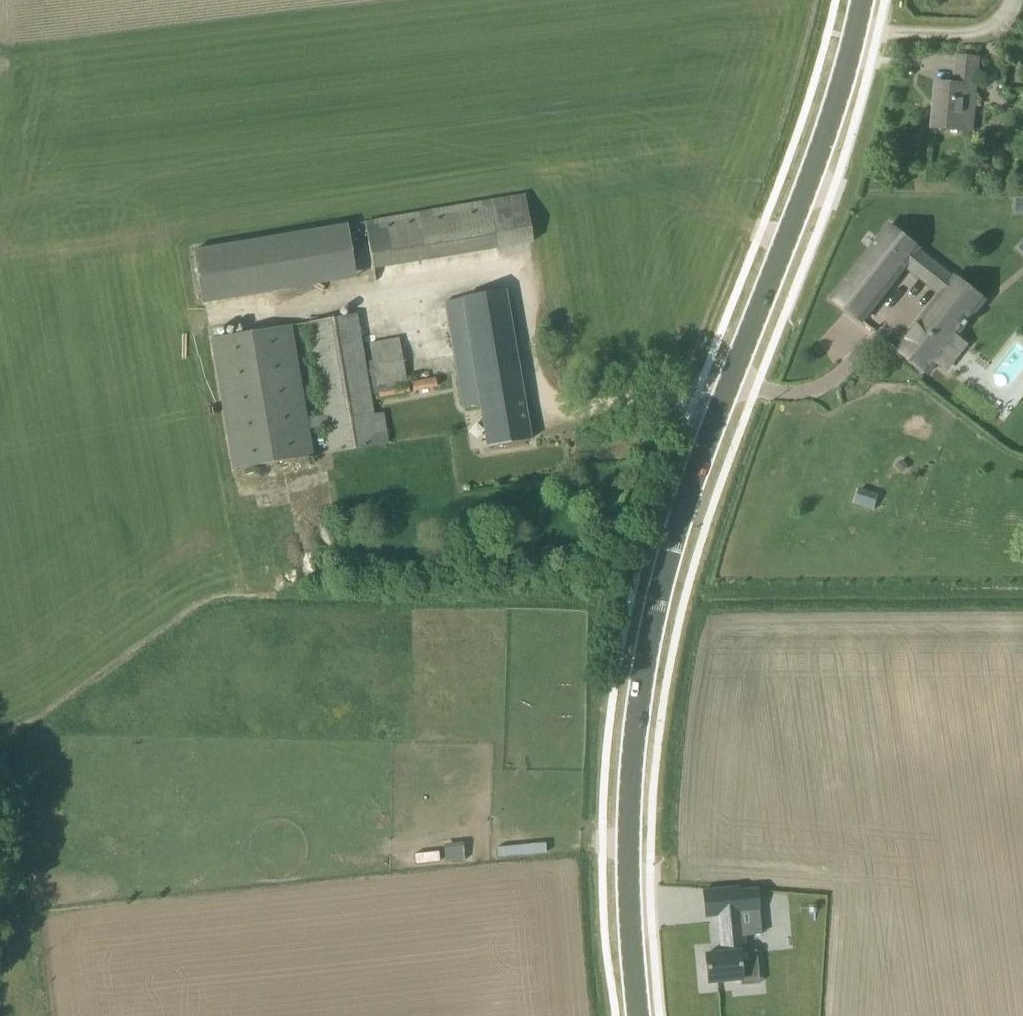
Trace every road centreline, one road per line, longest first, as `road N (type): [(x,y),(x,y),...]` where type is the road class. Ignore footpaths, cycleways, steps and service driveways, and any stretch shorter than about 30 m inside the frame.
road 1 (secondary): [(640,1015),(629,880),(642,661),(705,448),(850,65),(864,0)]

